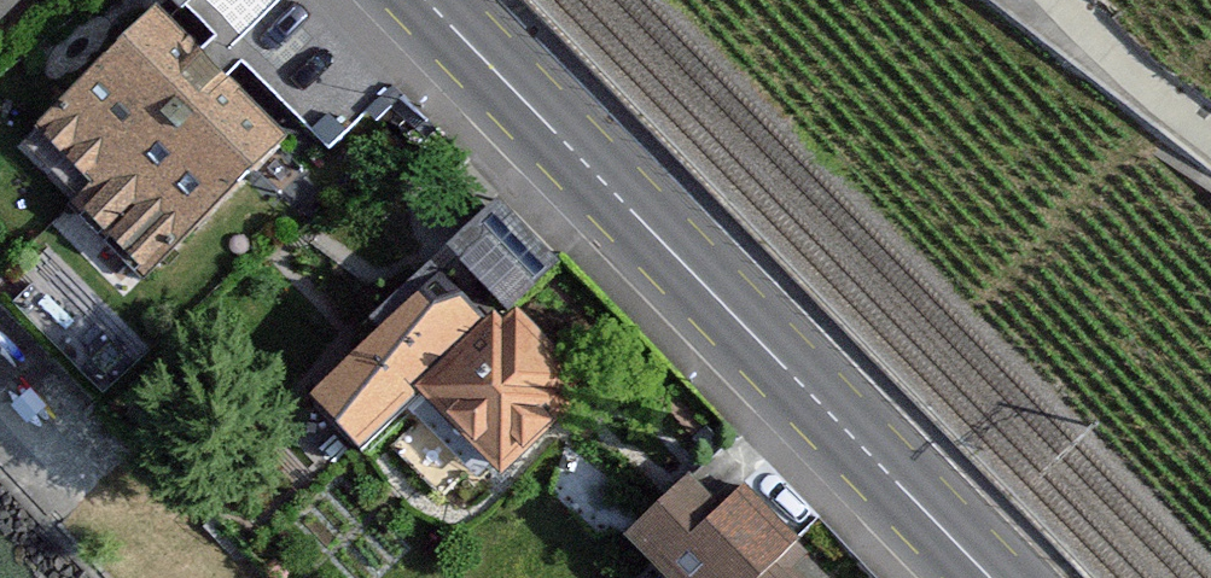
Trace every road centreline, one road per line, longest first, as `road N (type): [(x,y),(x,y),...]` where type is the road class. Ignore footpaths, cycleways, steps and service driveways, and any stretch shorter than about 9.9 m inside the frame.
road 1 (primary): [(427,0),(988,577)]
road 2 (track): [(1059,0),(1210,133)]

